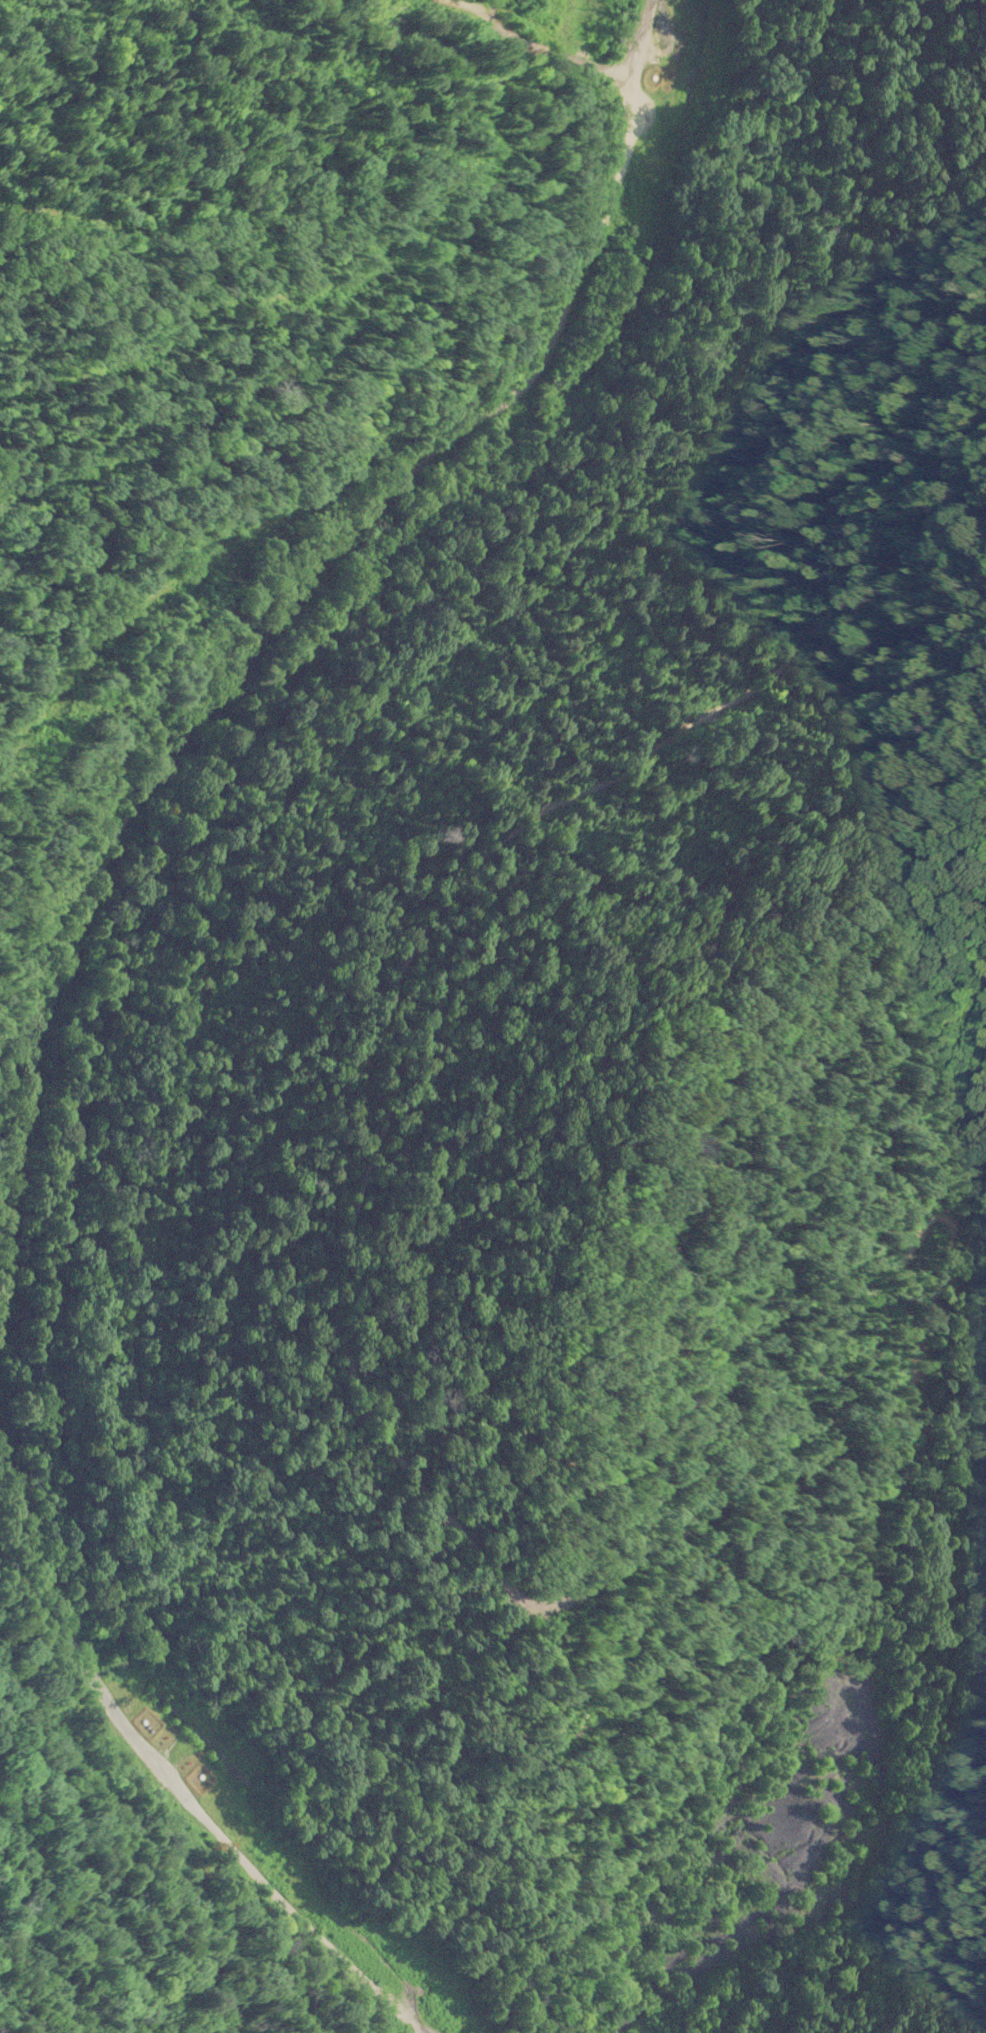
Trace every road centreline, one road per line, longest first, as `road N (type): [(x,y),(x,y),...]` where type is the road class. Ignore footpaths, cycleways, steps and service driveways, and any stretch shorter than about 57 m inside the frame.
road 1 (track): [(715,2032),(824,1784),(819,1578),(878,1400),(889,1281),(814,1308),(577,1546),(501,1589),(464,1584),(399,1546),(340,1454),(313,1373),(313,1275),(367,1146),(383,983),(421,892),(717,670),(852,535),(985,329)]
road 2 (track): [(0,870),(55,767),(329,481),(513,324),(566,189),(598,0)]
road 3 (track): [(283,2032),(0,1672)]

